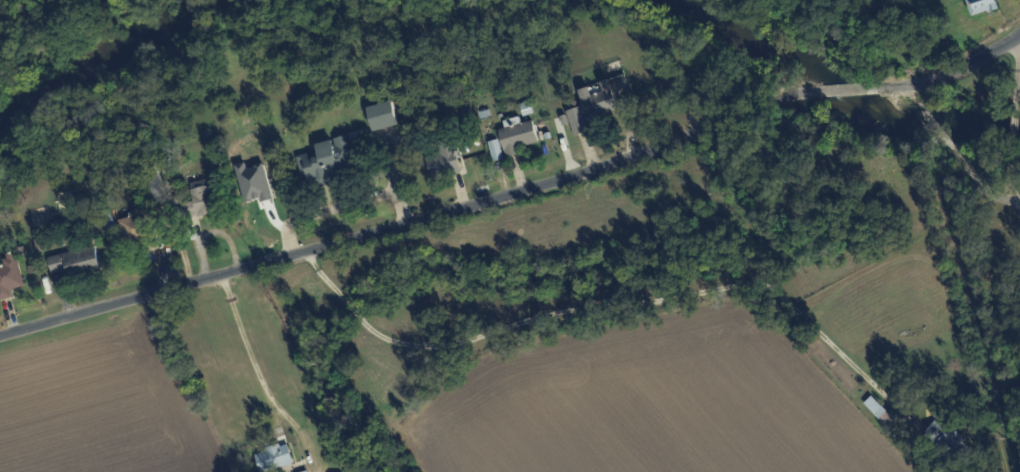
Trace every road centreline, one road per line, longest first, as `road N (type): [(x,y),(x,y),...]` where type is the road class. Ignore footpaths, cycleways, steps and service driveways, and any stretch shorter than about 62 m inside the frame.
road 1 (residential): [(0,335),(595,170),(678,144),(778,97),(840,92)]
road 2 (track): [(308,252),(371,331),(408,347),(455,349),(578,306),(653,306),(738,287),(769,290),(894,405)]
road 3 (track): [(224,275),(277,413),(305,440),(317,470)]
road 4 (track): [(902,86),(1019,216)]
road 5 (residential): [(885,88),(942,77),(1019,37)]

